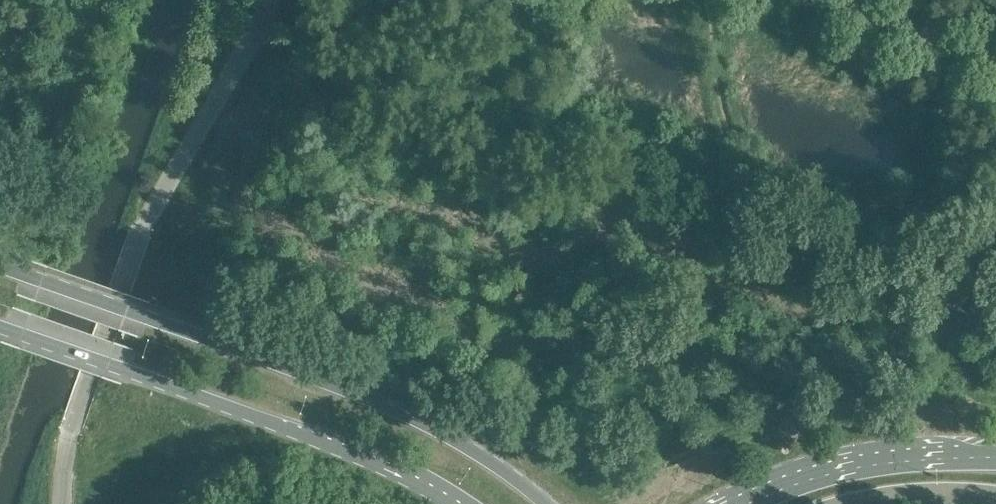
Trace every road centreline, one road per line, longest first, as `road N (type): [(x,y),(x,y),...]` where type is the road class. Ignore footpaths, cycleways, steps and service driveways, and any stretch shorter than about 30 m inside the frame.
road 1 (secondary): [(546,503),(462,445),(395,413),(0,265)]
road 2 (secondary): [(0,327),(338,446),(452,503)]
road 3 (secondary): [(995,458),(838,470),(744,503)]
road 4 (secondary): [(858,503),(995,496)]

